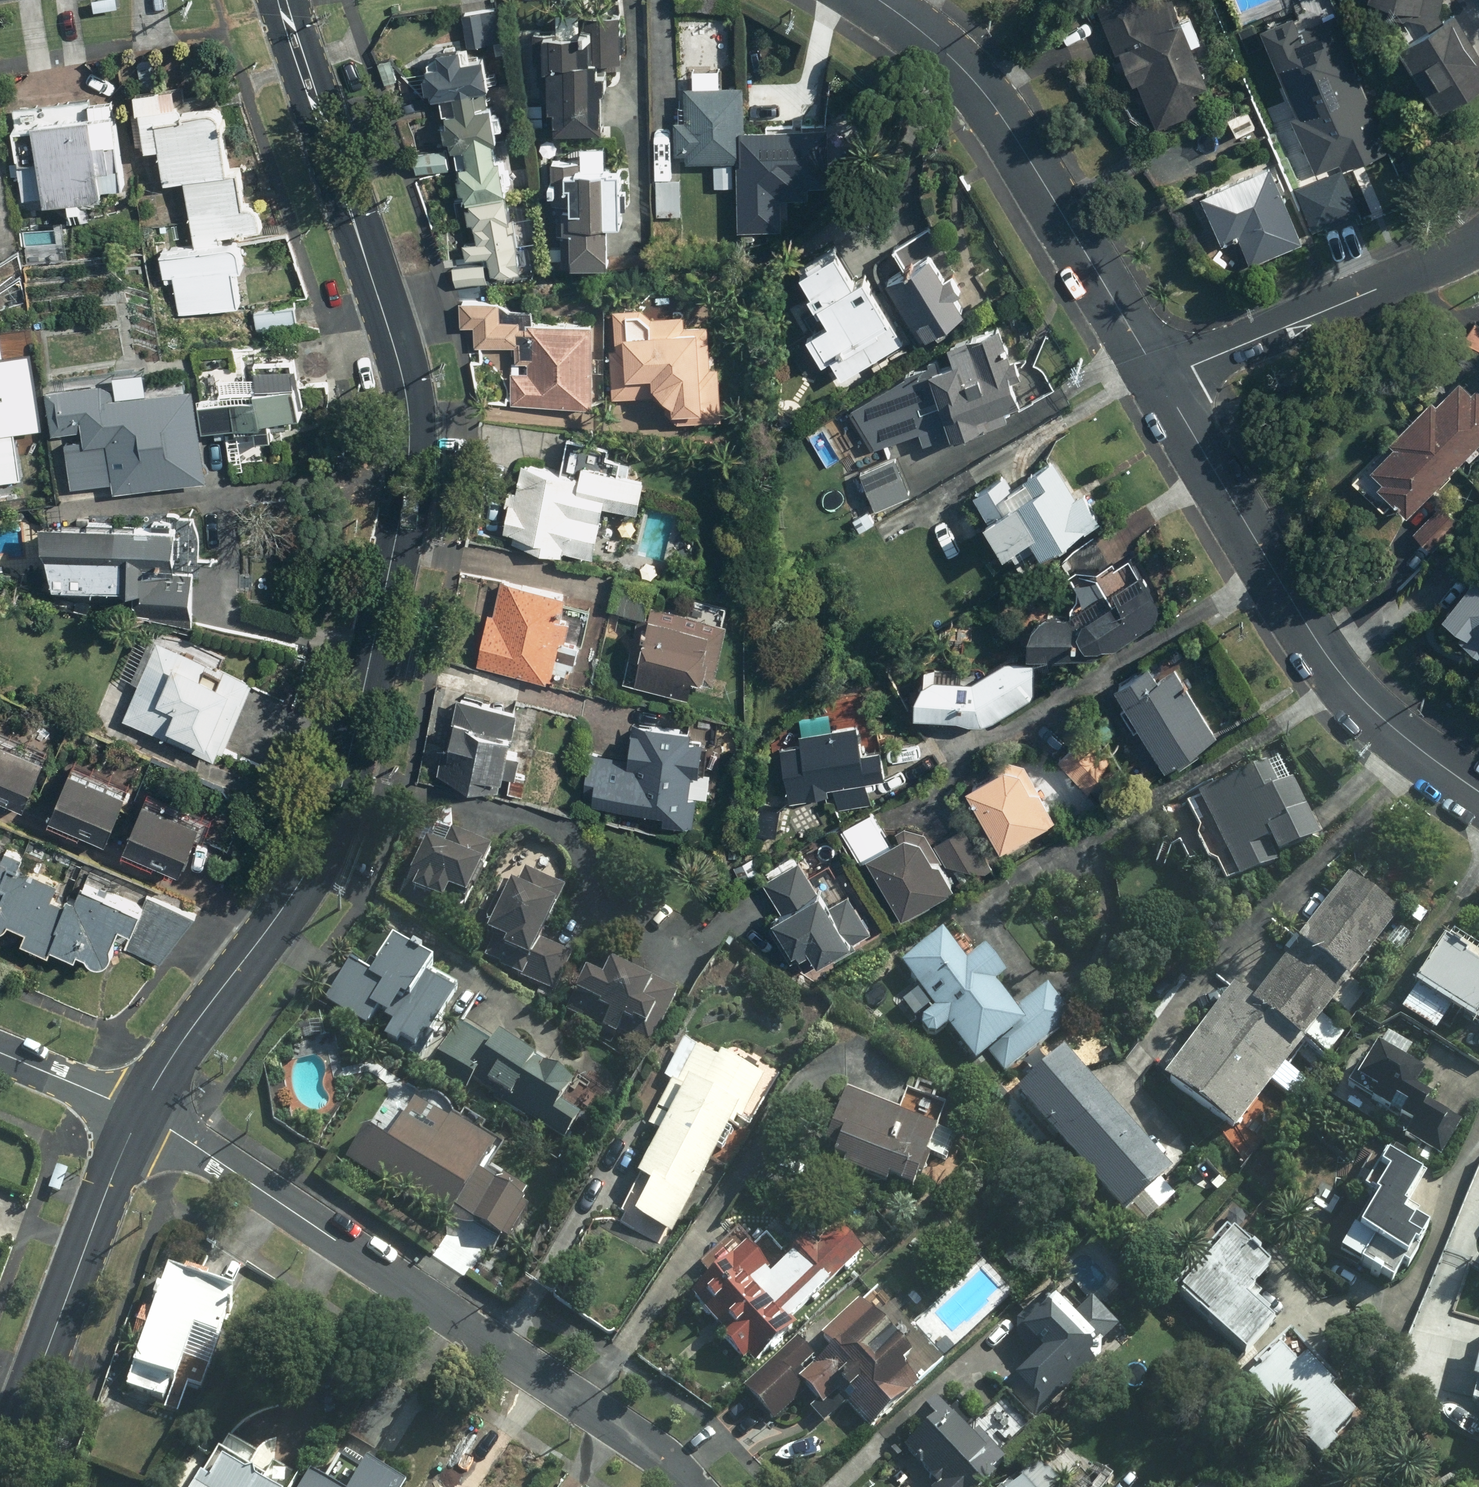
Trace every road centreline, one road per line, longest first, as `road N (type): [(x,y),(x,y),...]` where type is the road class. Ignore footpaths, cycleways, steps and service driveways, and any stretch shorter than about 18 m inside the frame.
road 1 (secondary): [(143,1112),(333,827),(407,486),(405,384),(330,149)]
road 2 (residential): [(693,1486),(657,1449),(143,1112)]
road 3 (residential): [(1478,787),(1395,730),(1325,654),(1163,381)]
road 4 (residential): [(1163,381),(1027,150),(962,67),(880,0)]
road 5 (secondary): [(0,1485),(143,1112)]
road 6 (residential): [(1163,381),(1478,245)]
road 7 (secondary): [(330,149),(295,87),(268,0)]
road 8 (residential): [(143,1112),(0,1052)]
road 9 (secondary): [(299,0),(324,83),(330,149)]

